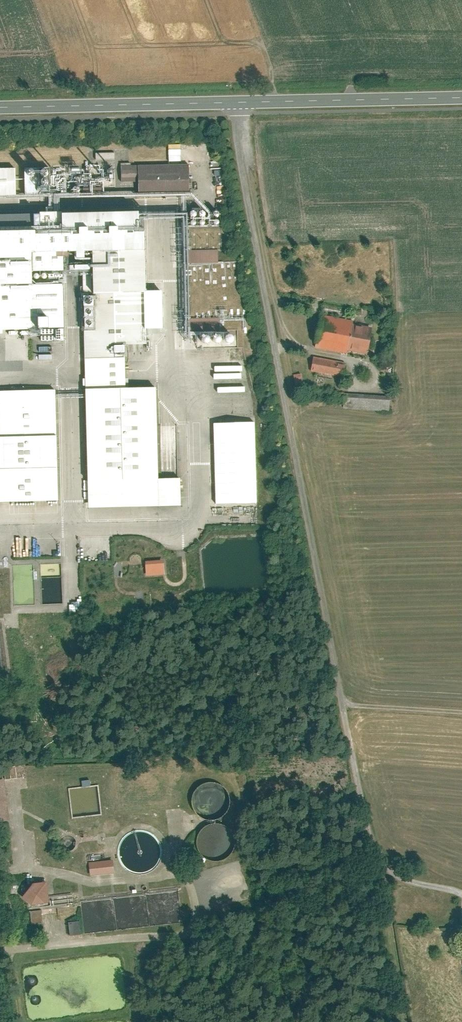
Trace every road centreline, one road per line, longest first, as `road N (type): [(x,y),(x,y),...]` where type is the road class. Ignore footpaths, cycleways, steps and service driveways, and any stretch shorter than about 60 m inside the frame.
road 1 (residential): [(342,703),(245,182),(239,104)]
road 2 (secondary): [(239,104),(0,107)]
road 3 (secondary): [(461,99),(239,104)]
road 4 (track): [(297,343),(275,295),(245,158)]
road 5 (track): [(380,857),(404,1021)]

